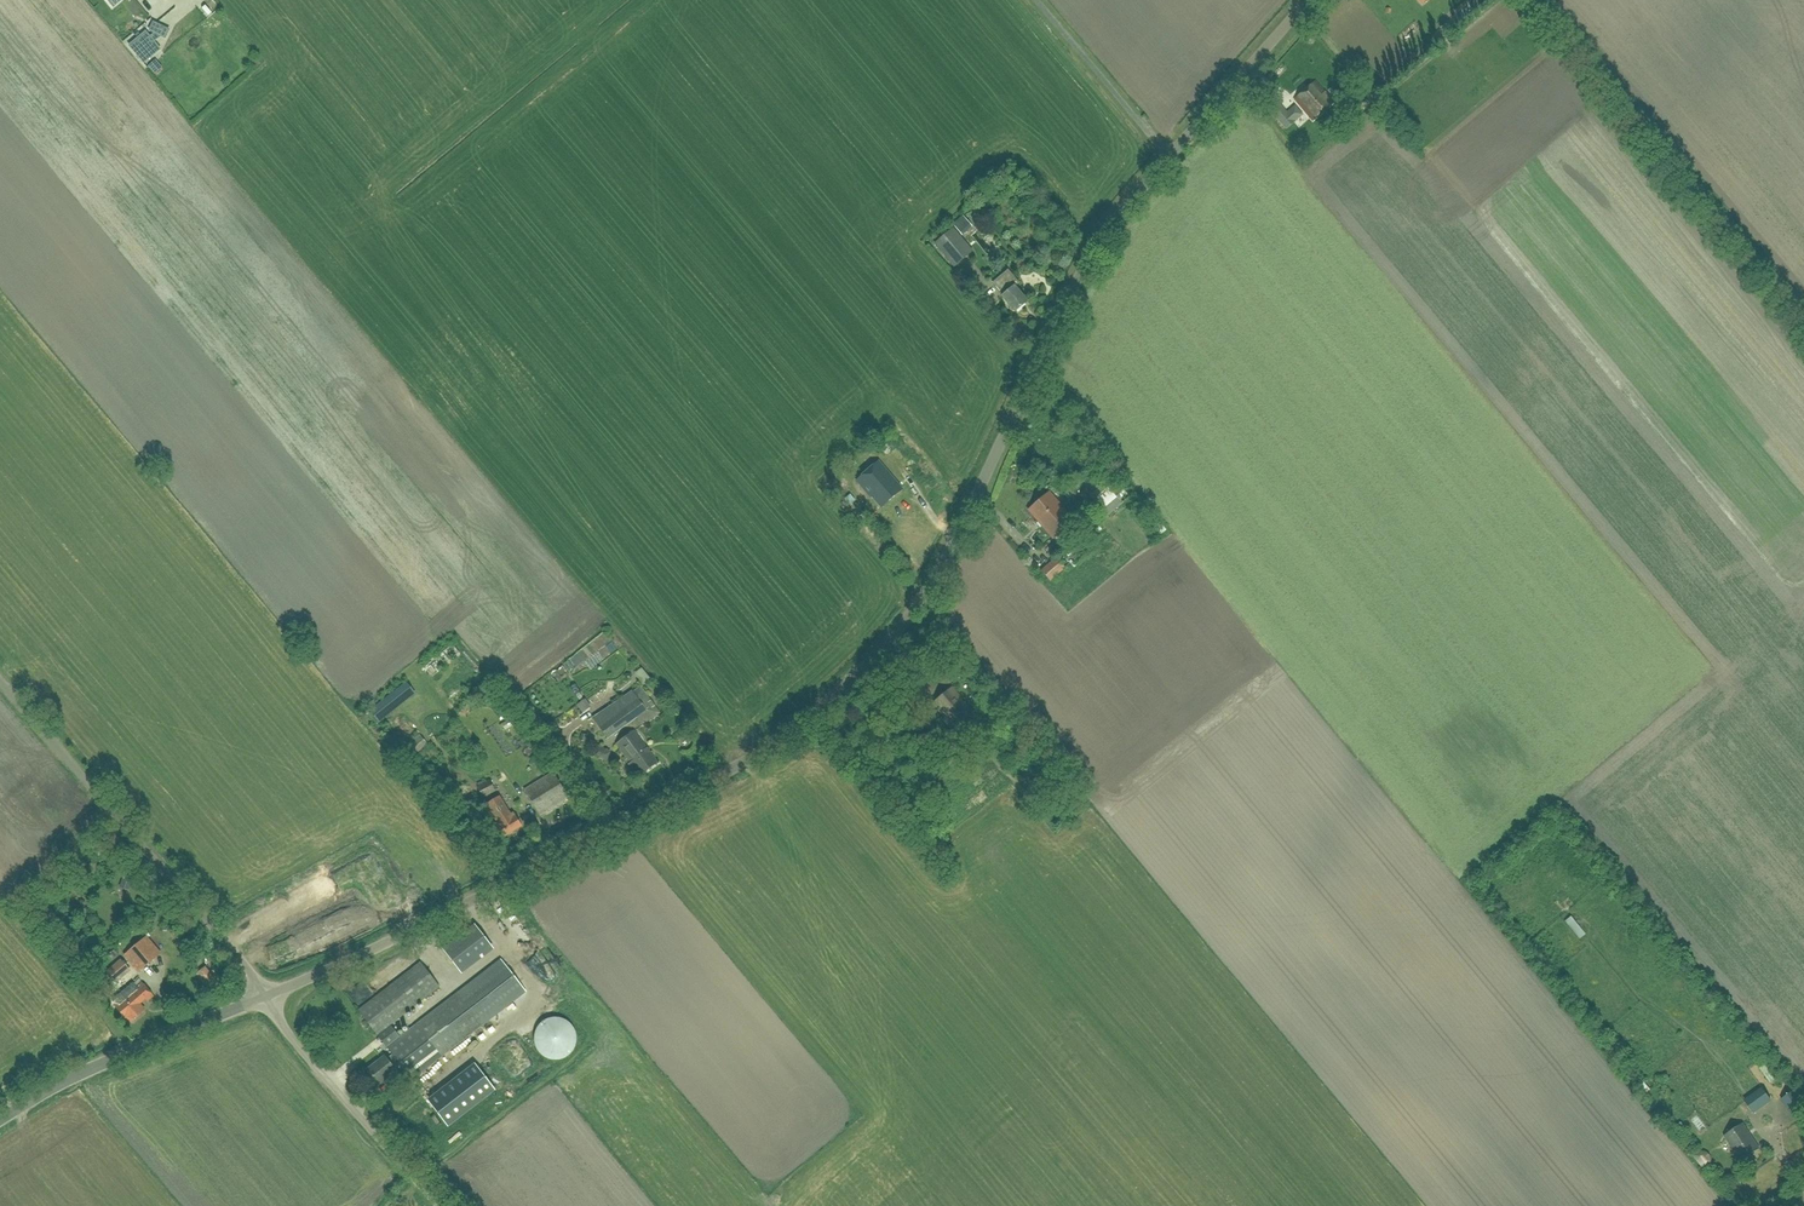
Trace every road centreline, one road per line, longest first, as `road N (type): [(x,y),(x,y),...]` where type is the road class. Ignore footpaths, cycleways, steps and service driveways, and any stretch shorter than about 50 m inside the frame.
road 1 (unclassified): [(265,996),(714,779),(840,689),(930,591),(963,534),(1087,260),(1308,0)]
road 2 (unclassified): [(1803,315),(1538,0)]
road 3 (unclassified): [(265,996),(0,686)]
road 4 (unclassified): [(0,1119),(64,1080),(265,996)]
road 5 (unclassified): [(438,1205),(265,996)]

